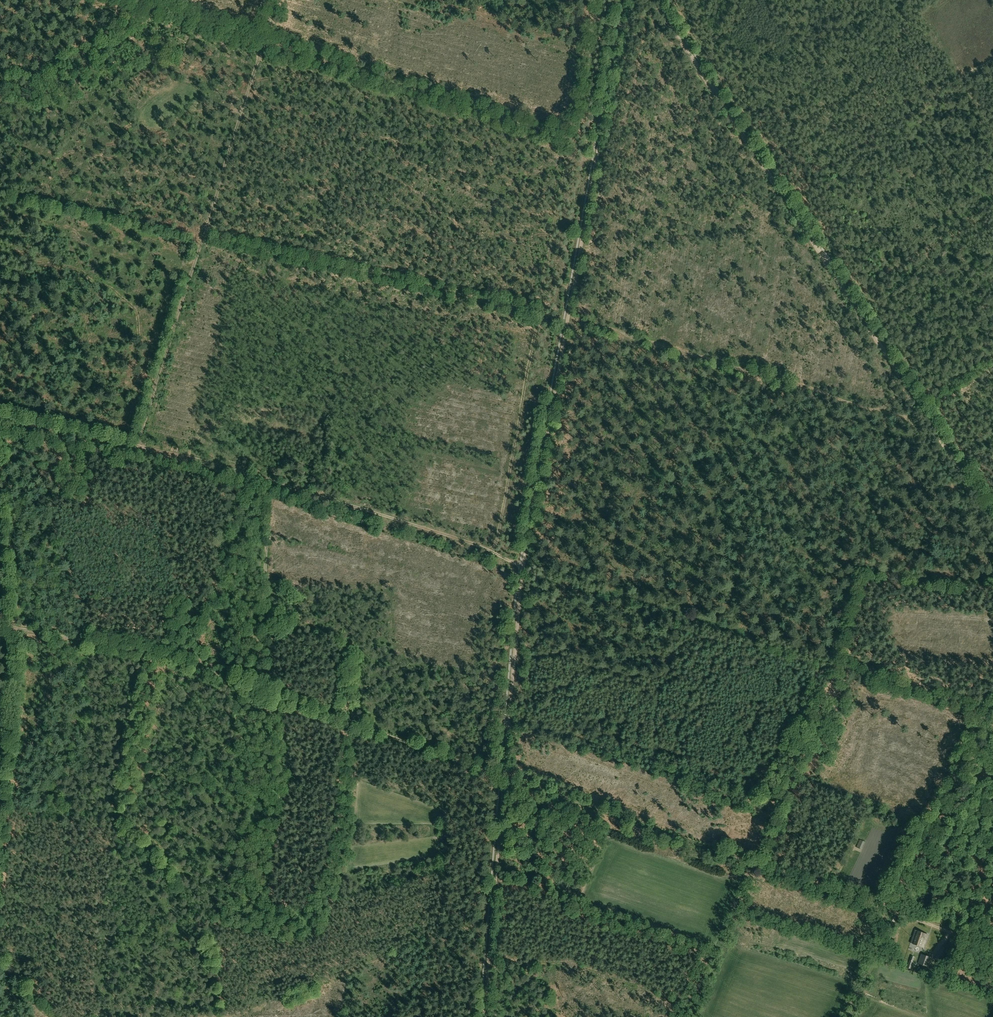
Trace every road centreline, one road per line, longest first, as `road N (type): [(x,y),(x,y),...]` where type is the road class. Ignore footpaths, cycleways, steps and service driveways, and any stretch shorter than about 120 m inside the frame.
road 1 (track): [(992,709),(840,663),(756,864),(161,653),(0,627)]
road 2 (track): [(481,1016),(522,569),(625,0)]
road 3 (track): [(523,566),(397,519),(139,446),(267,38)]
road 4 (track): [(992,516),(658,0)]
road 5 (track): [(605,0),(496,553)]
road 6 (track): [(992,947),(756,864)]
road 7 (track): [(991,711),(898,912)]
road 8 (track): [(0,814),(12,629)]
road 9 (track): [(0,417),(139,446)]

